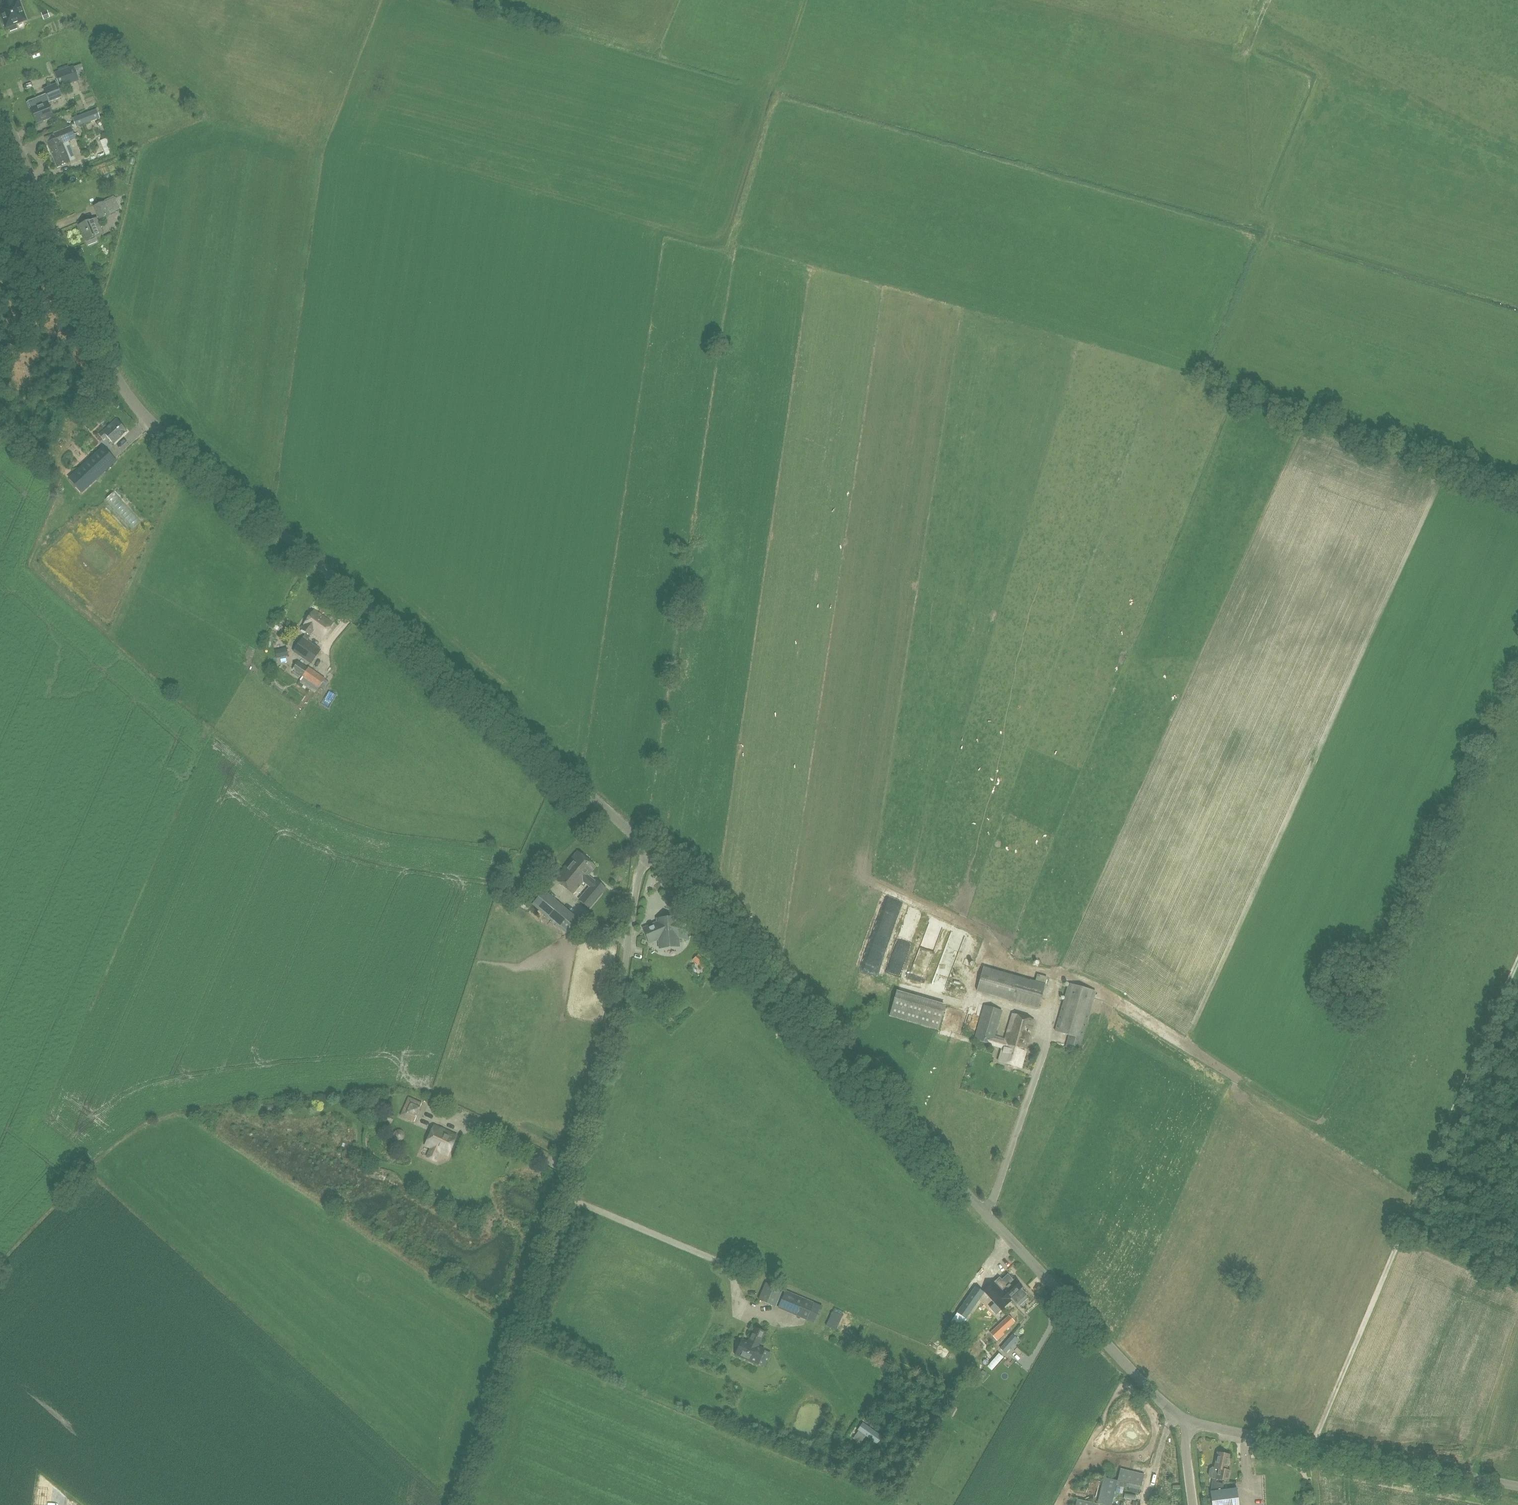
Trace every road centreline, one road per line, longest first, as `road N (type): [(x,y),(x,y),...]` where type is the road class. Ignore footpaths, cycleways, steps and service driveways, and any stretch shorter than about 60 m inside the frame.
road 1 (tertiary): [(644,850),(128,398),(0,104)]
road 2 (tertiary): [(1184,1420),(644,850)]
road 3 (unclassified): [(455,1504),(616,1028),(644,850)]
road 4 (tertiary): [(1517,1486),(1184,1420)]

